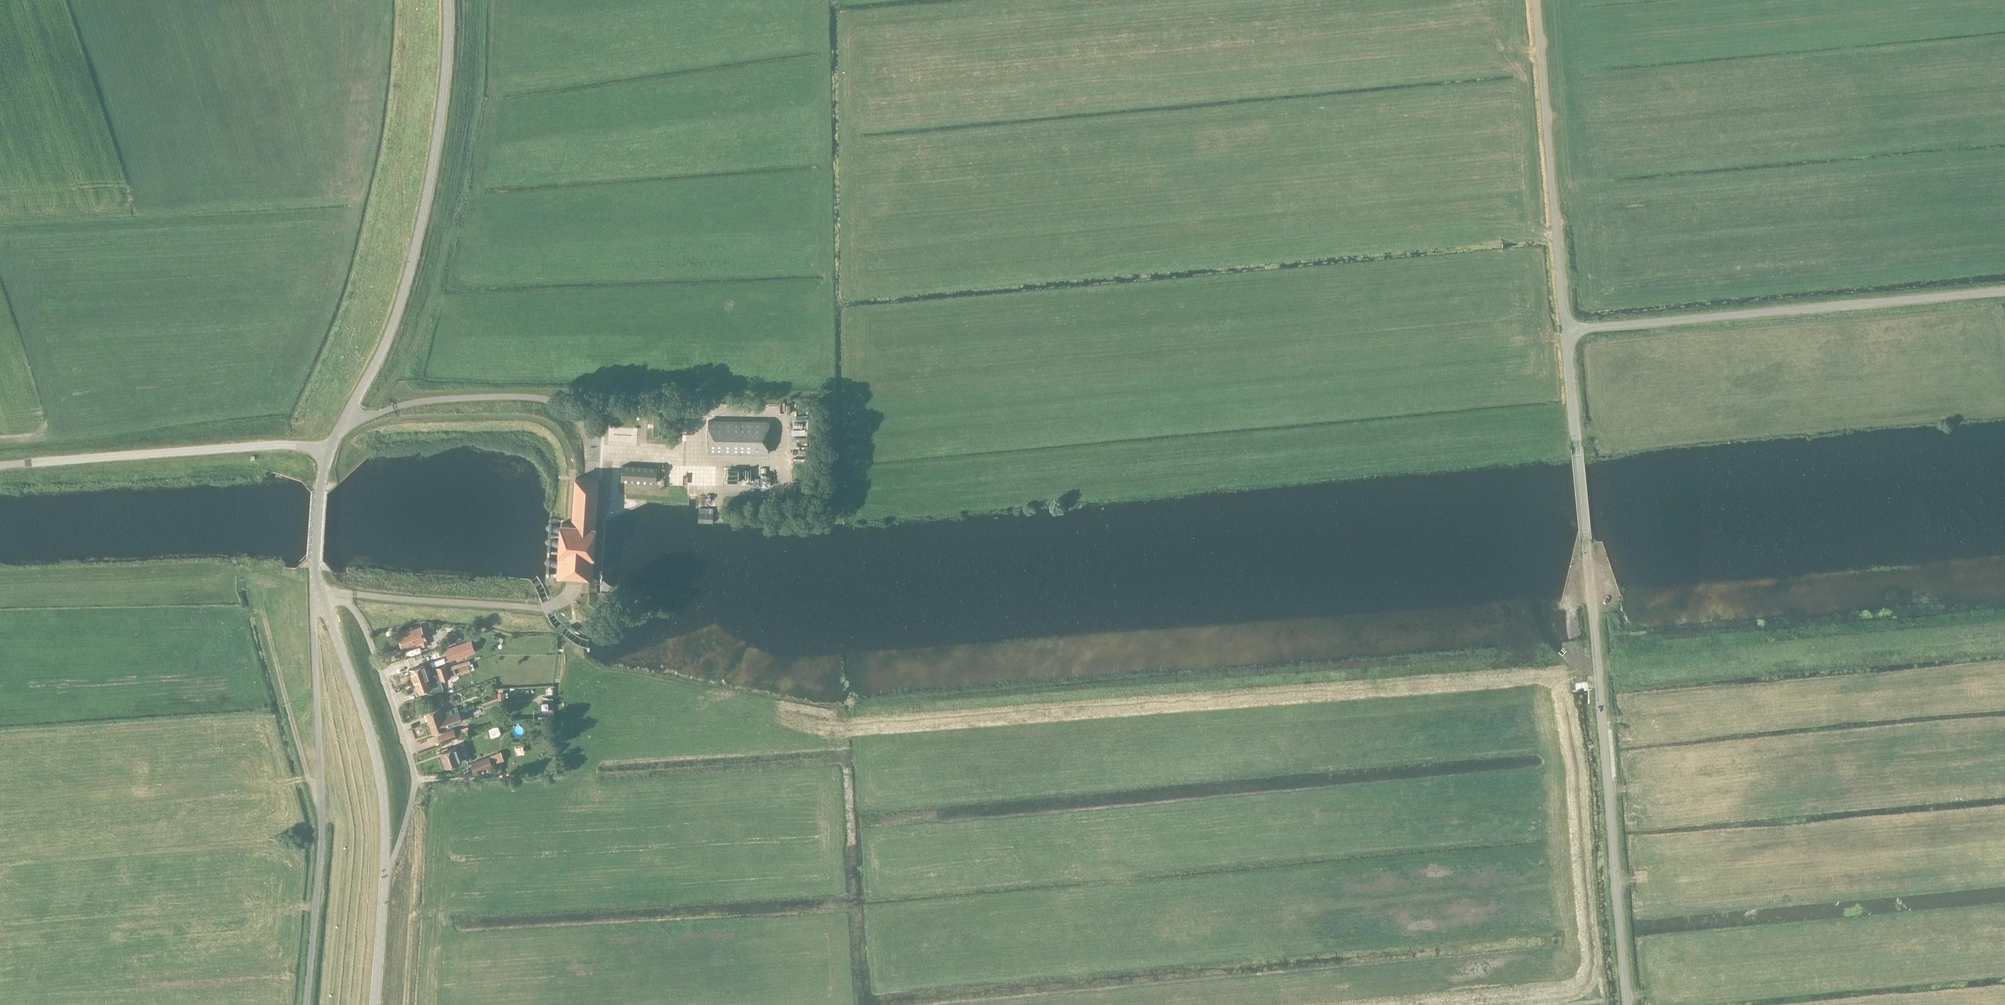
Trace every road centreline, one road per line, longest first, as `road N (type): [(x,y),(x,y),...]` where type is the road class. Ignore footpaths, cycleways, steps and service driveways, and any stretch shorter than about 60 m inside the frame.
road 1 (unclassified): [(1625,1004),(1565,330)]
road 2 (tertiary): [(326,453),(403,291),(431,171),(447,0)]
road 3 (unclassified): [(1565,330),(2004,292)]
road 4 (unclassified): [(305,1004),(320,841),(313,612),(321,593)]
road 5 (unclassified): [(1565,330),(1535,0)]
road 6 (unclassified): [(326,453),(276,444),(0,464)]
road 7 (residential): [(384,872),(407,813),(413,770),(363,628),(340,593),(321,593)]
road 8 (tertiary): [(384,872),(376,756),(321,593)]
road 9 (track): [(456,232),(445,242),(412,349),(363,417)]
road 10 (track): [(320,798),(305,772),(265,625)]
road 11 (tertiary): [(321,593),(314,560),(326,453)]
road 12 (tertiary): [(374,1004),(384,872)]

